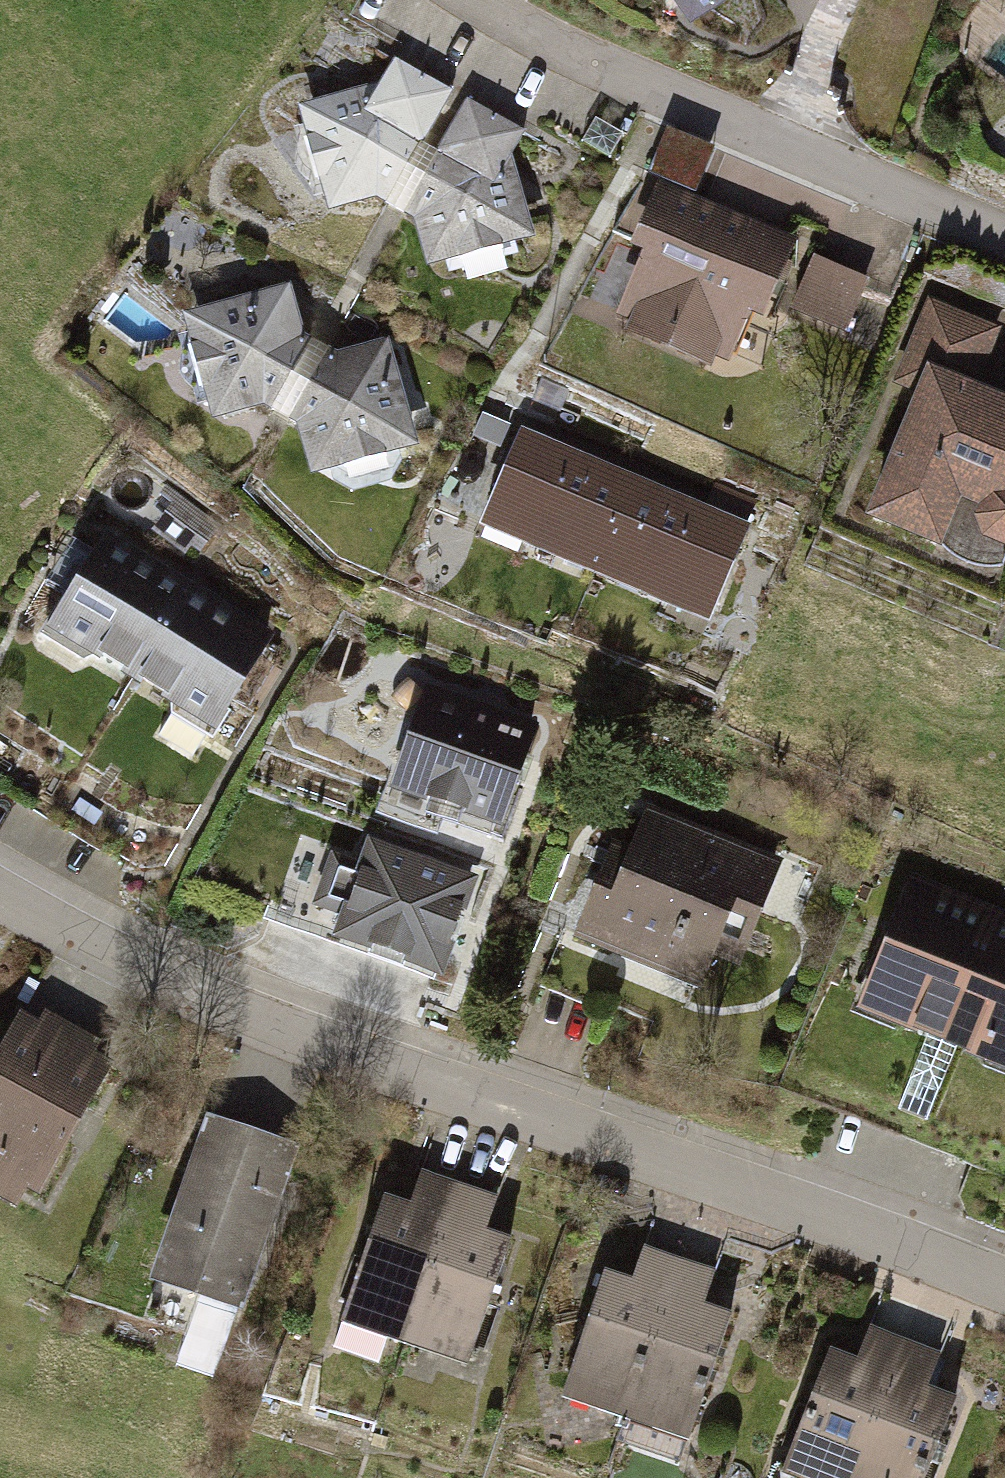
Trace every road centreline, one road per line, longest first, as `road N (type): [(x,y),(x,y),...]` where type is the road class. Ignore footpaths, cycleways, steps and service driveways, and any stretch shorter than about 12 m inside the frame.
road 1 (residential): [(0,884),(146,980),(884,1232),(1004,1286)]
road 2 (residential): [(472,0),(518,29),(1004,238)]

